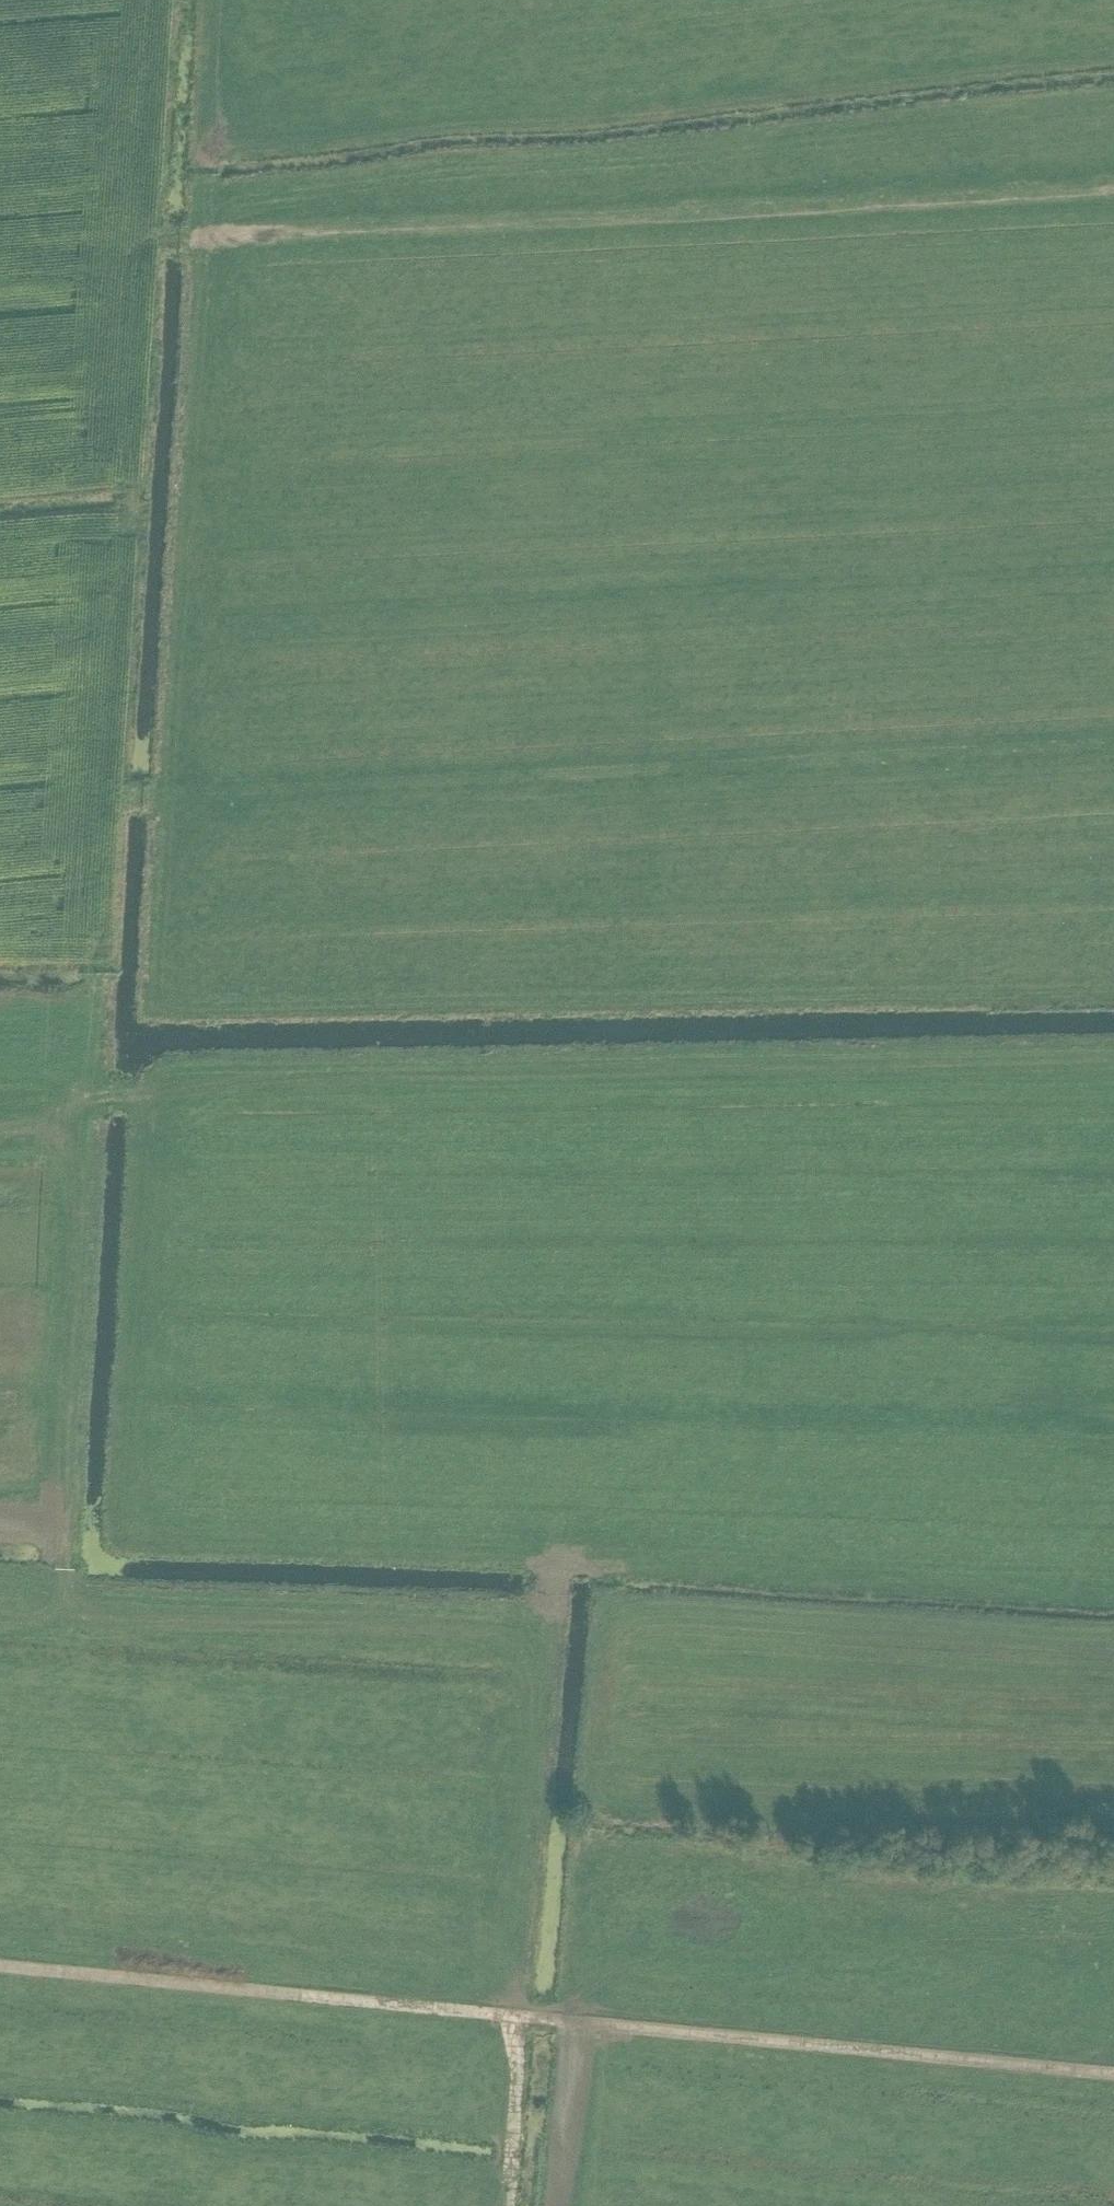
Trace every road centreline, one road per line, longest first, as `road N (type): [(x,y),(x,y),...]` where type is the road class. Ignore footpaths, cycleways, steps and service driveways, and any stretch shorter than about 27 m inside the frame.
road 1 (track): [(1113,2075),(0,1967)]
road 2 (track): [(524,2018),(507,2205)]

